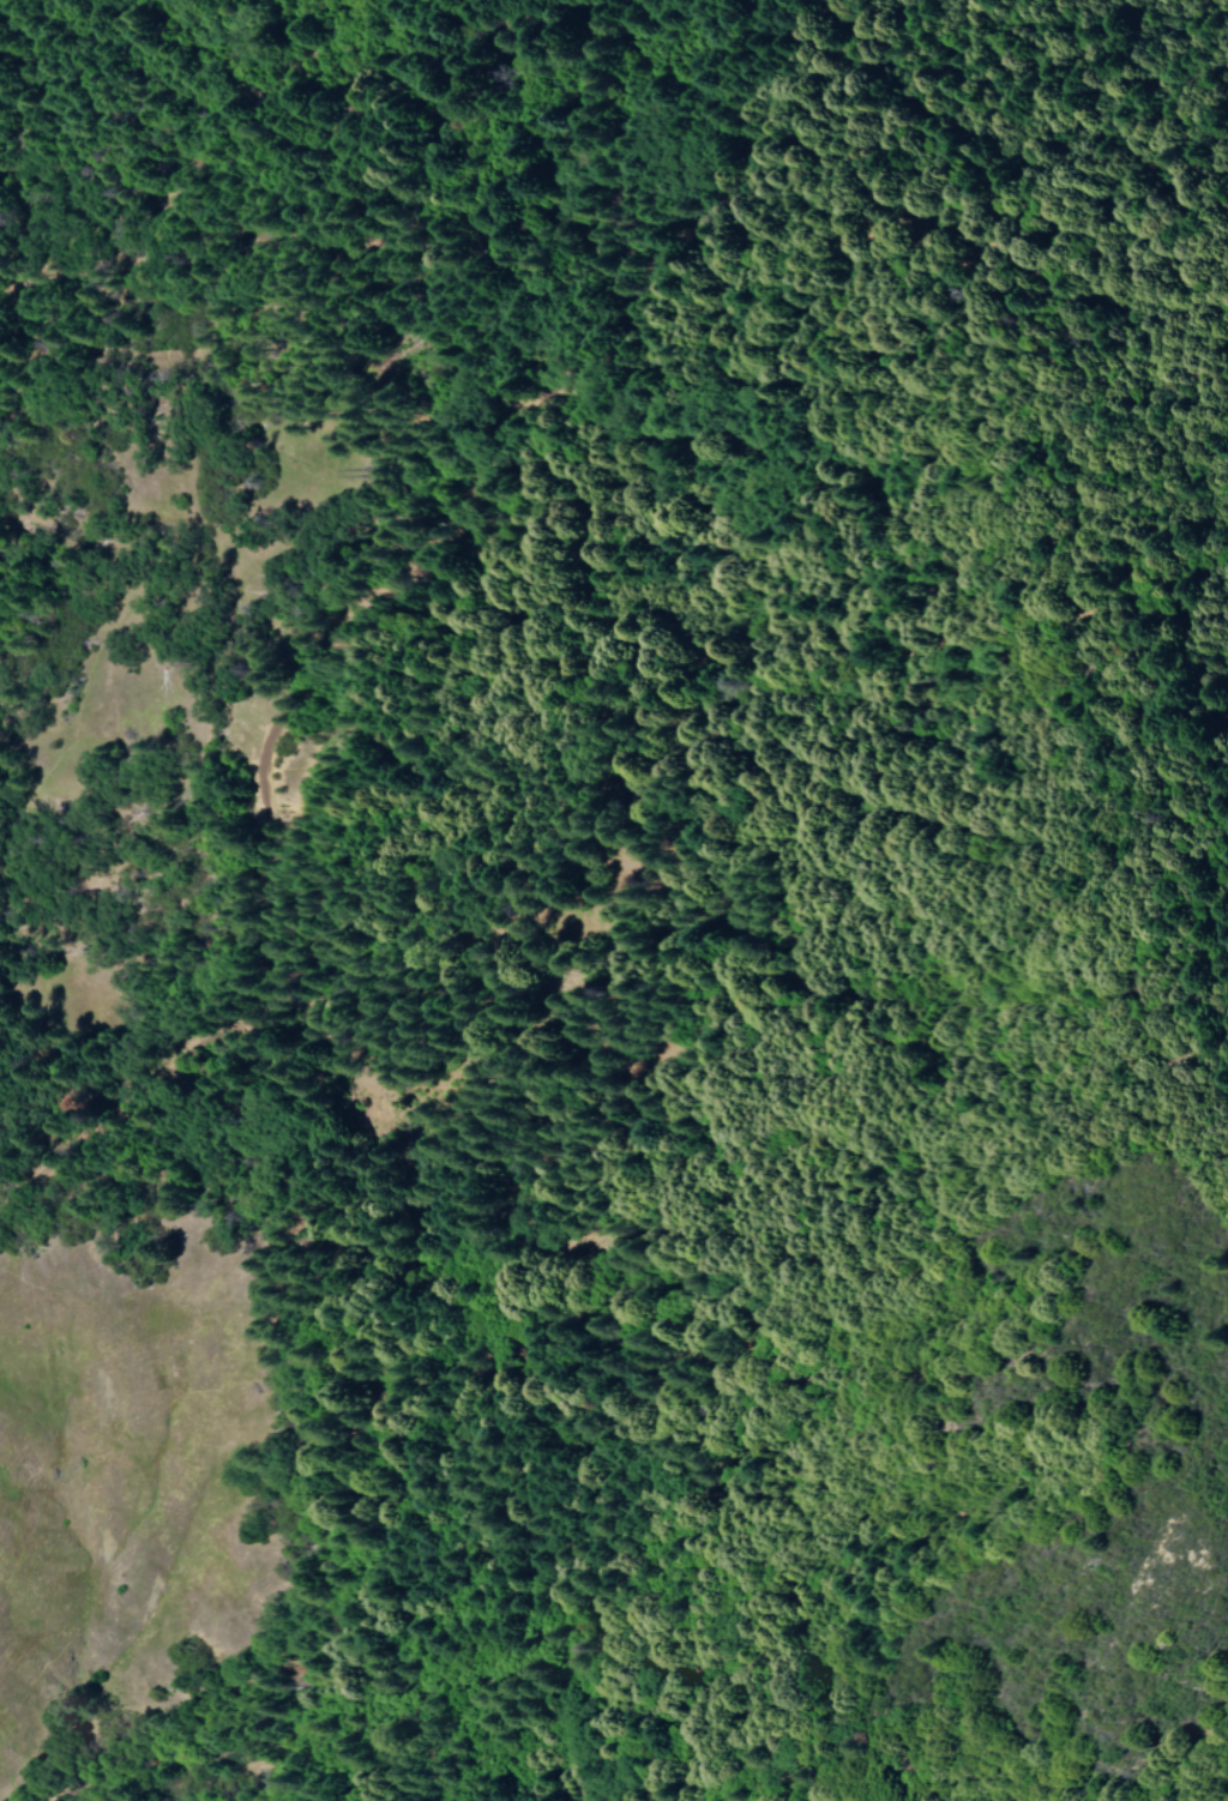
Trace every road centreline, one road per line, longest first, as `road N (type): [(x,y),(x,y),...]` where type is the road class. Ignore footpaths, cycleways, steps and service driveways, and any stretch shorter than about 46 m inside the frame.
road 1 (track): [(0,1223),(213,1047),(261,984),(272,936),(275,813),(300,713),(368,618),(438,571),(475,534),(523,416),(614,0)]

